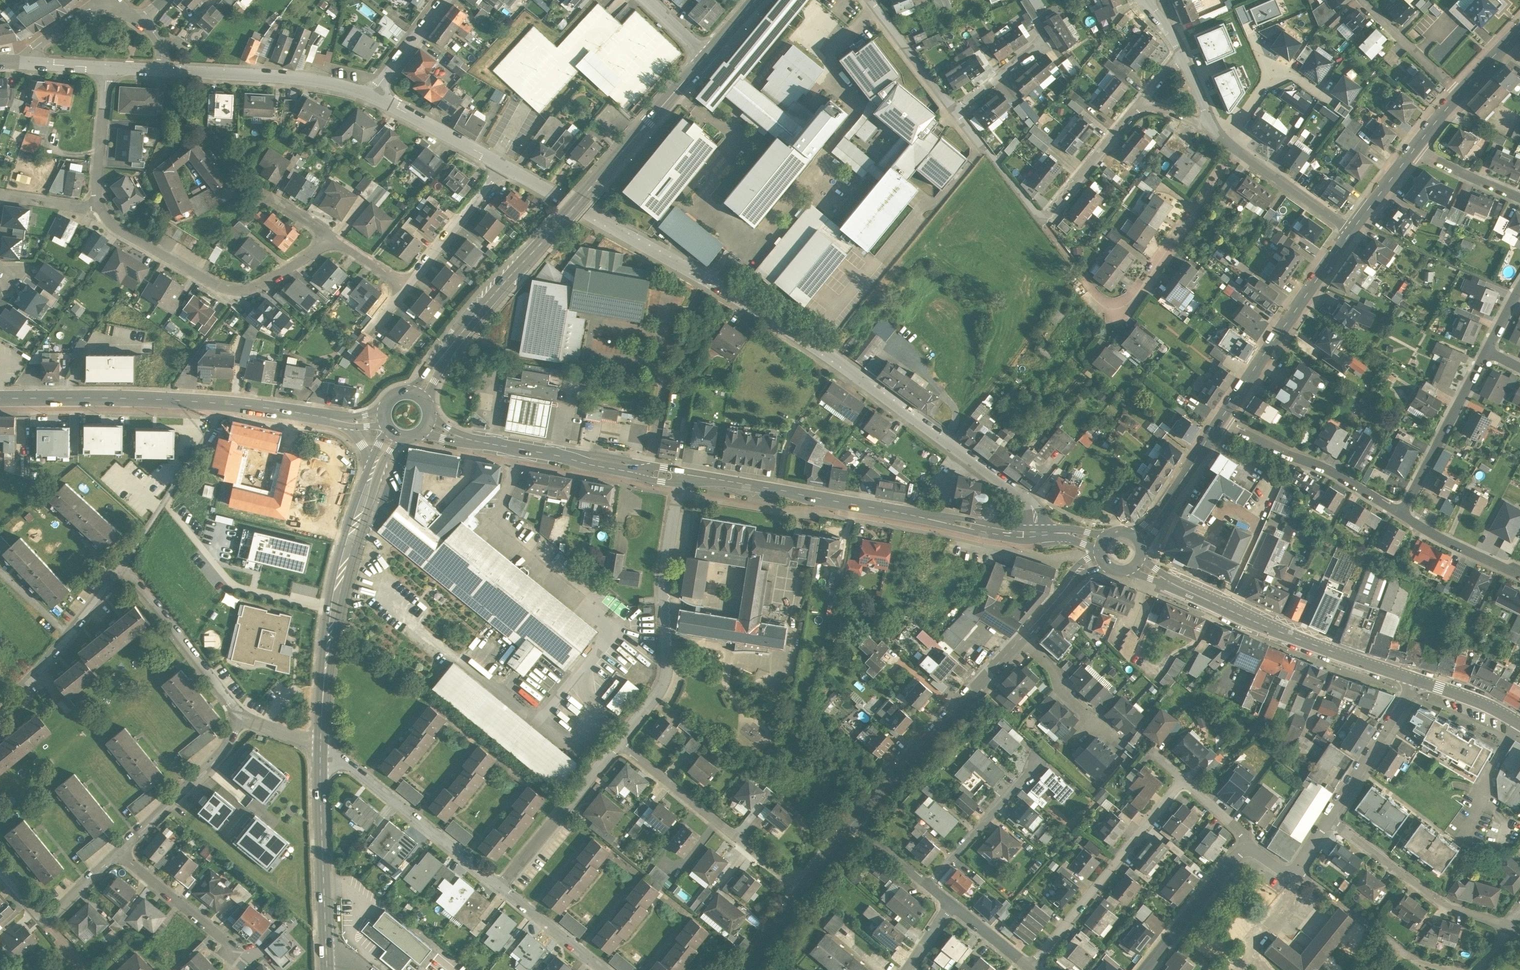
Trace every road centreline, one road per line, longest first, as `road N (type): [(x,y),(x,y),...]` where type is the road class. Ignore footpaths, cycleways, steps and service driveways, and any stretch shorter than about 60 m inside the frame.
road 1 (residential): [(1036,534),(1035,514),(1022,496),(823,352),(660,251),(500,165)]
road 2 (secondary): [(419,396),(467,325),(707,54)]
road 3 (tertiary): [(1036,534),(682,477)]
road 4 (secondary): [(0,399),(220,403),(338,422)]
road 5 (tertiary): [(1416,680),(1218,605),(1134,559)]
road 6 (residential): [(954,110),(1042,221),(1140,100)]
road 7 (residential): [(682,477),(664,570),(664,677),(619,740)]
road 8 (residential): [(96,207),(113,227),(230,290),(266,284),(330,238)]
road 9 (secondary): [(369,484),(337,589),(319,743)]
road 10 (tertiary): [(682,477),(471,440),(428,424)]
road 11 (residential): [(1076,278),(1100,309),(1129,308),(1235,149)]
road 12 (residential): [(852,825),(1022,639)]
road 13 (residential): [(1031,968),(1182,781)]
road 14 (residential): [(804,888),(619,740)]
road 15 (tertiary): [(1351,230),(1220,420)]
road 16 (residential): [(319,756),(361,775),(502,887)]
road 17 (residential): [(1327,819),(1443,906),(1510,928)]
road 18 (residential): [(371,95),(308,78),(160,70)]
road 19 (residential): [(1220,420),(1400,515)]
road 20 (secondary): [(319,756),(327,958)]
road 21 (residential): [(1294,871),(1423,962),(1459,969)]
road 22 (residential): [(119,568),(244,716)]
road 23 (residential): [(619,740),(502,887)]
road 24 (residential): [(118,852),(219,755),(244,716)]
road 25 (residential): [(1400,515),(1486,352)]
road 26 (residential): [(119,568),(0,706)]
road 27 (residential): [(927,886),(1038,757)]
road 28 (residential): [(118,852),(221,941),(231,953),(230,969)]
road 29 (residential): [(1327,819),(1416,680)]
road 30 (residential): [(1144,969),(1246,840)]
road 31 (residential): [(408,287),(500,165)]
road 32 (tertiary): [(1220,420),(1164,509),(1132,542)]
road 33 (residential): [(500,165),(371,95)]
road 34 (residential): [(1235,149),(1351,230)]
road 35 (residential): [(1022,639),(1052,667),(1058,687),(1115,739)]
road 36 (residential): [(108,69),(96,207)]
road 37 (residential): [(870,0),(954,110)]
road 38 (residential): [(1459,94),(1360,0)]
road 39 (residential): [(1400,515),(1519,575)]
road 40 (residential): [(502,887),(604,969)]
road 41 (residential): [(371,95),(447,0)]

